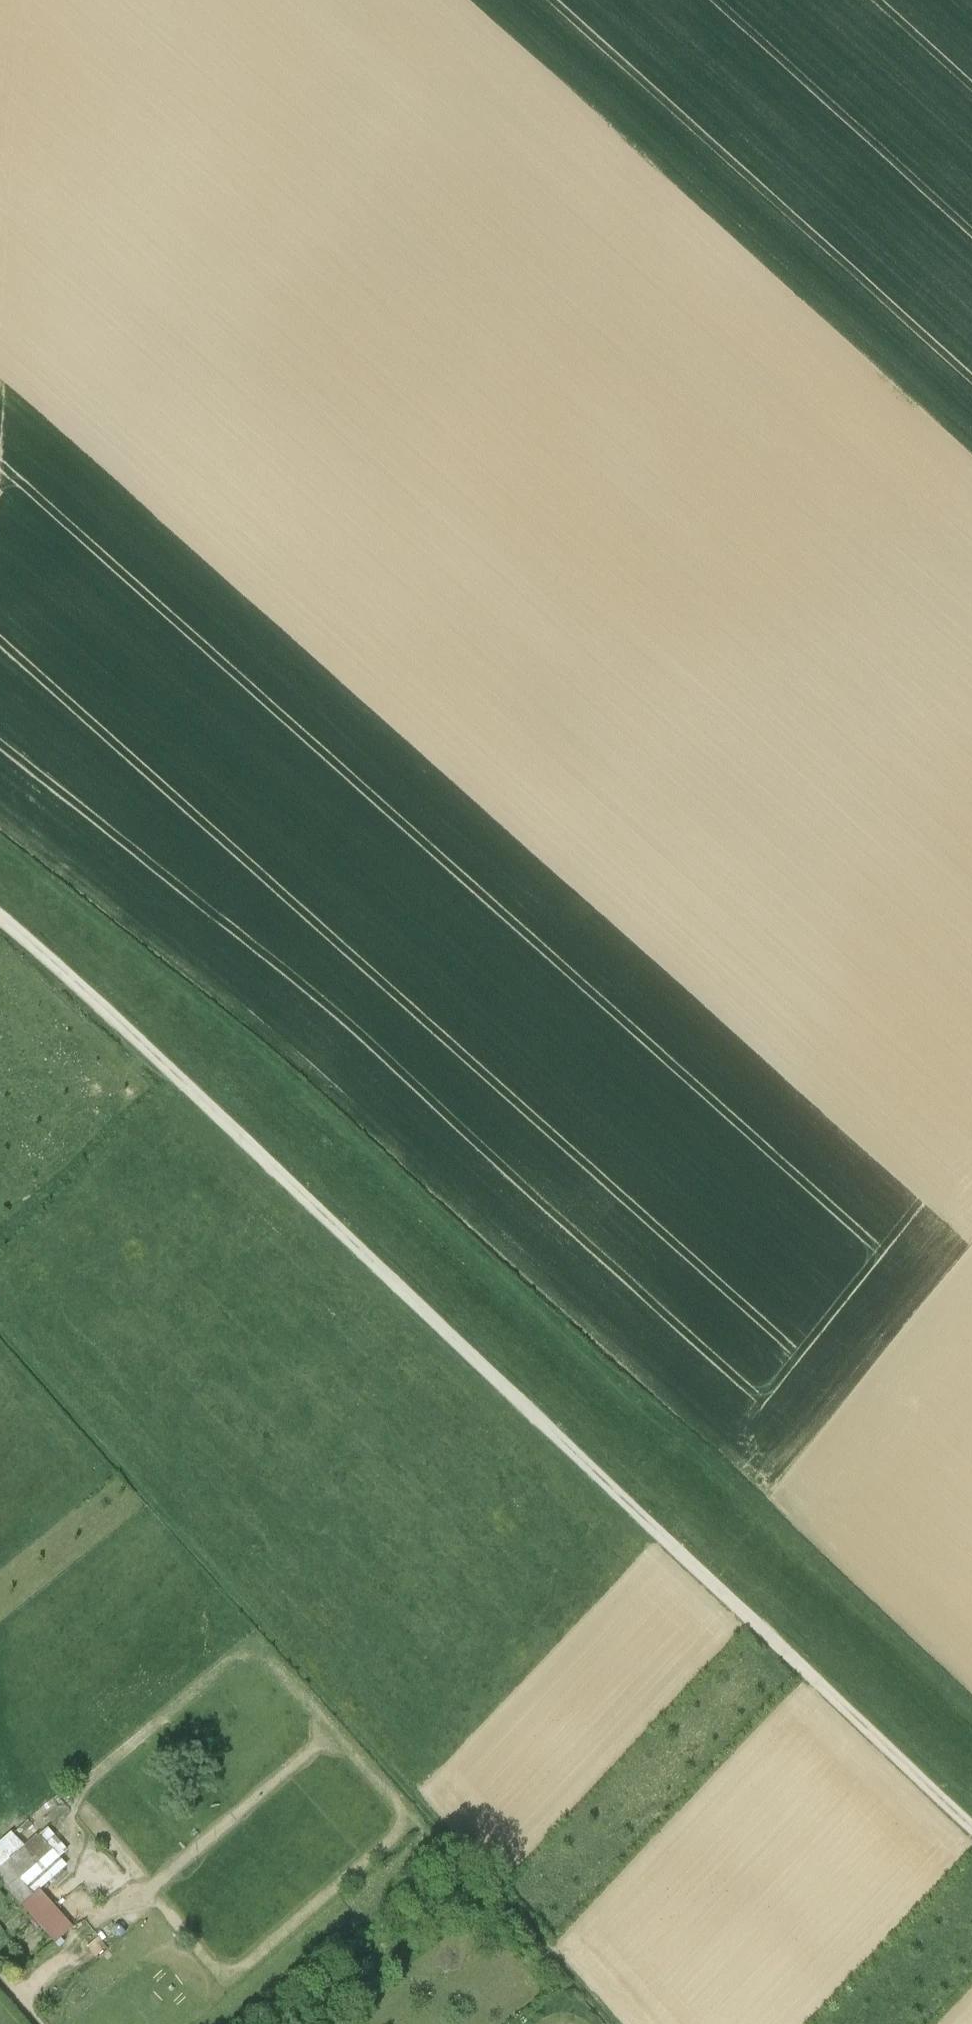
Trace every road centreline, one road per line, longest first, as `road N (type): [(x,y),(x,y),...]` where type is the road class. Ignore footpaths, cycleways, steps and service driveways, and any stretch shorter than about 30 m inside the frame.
road 1 (track): [(971,1828),(0,917)]

